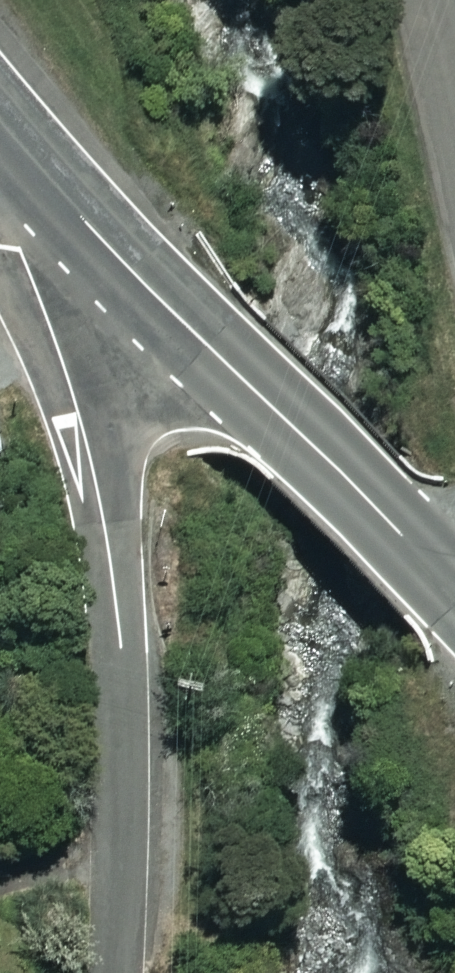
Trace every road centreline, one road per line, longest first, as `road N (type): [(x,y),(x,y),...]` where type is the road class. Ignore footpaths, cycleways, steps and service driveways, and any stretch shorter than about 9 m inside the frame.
road 1 (tertiary): [(144,972),(191,741),(85,210)]
road 2 (trunk): [(85,210),(249,392),(454,590)]
road 3 (trunk): [(0,117),(85,210)]

